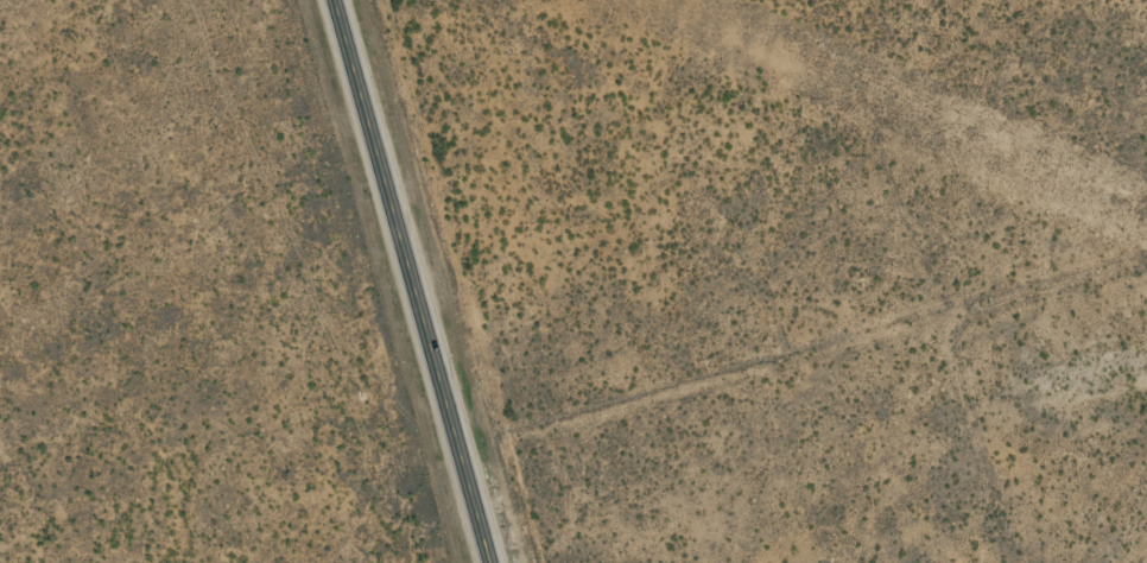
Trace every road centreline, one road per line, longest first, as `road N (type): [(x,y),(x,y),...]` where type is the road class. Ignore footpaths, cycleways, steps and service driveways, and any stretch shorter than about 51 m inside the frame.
road 1 (secondary): [(493,562),(337,0)]

